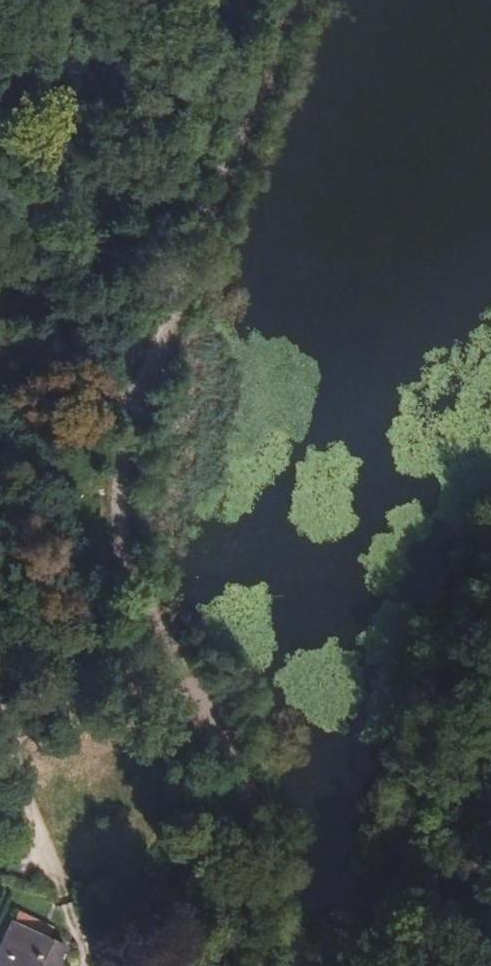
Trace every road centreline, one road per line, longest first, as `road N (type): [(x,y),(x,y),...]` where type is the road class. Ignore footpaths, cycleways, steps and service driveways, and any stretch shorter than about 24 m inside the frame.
road 1 (unclassified): [(0,311),(58,117),(148,0)]

